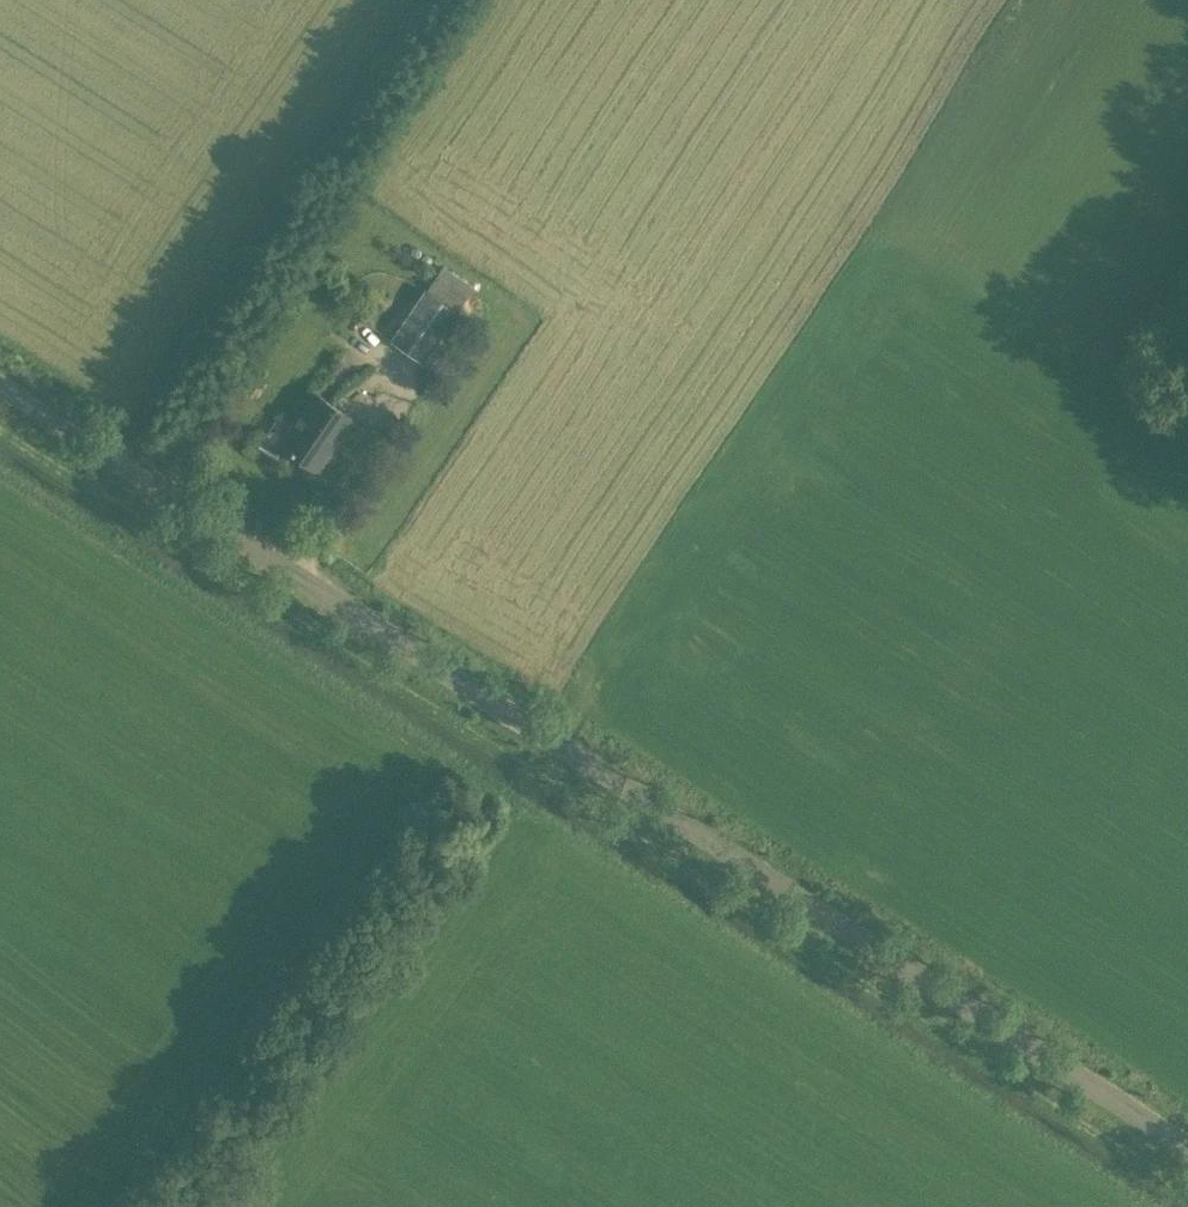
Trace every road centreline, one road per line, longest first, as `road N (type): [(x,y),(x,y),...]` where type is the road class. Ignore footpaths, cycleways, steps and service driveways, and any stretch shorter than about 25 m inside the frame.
road 1 (unclassified): [(1187,1131),(0,349)]

